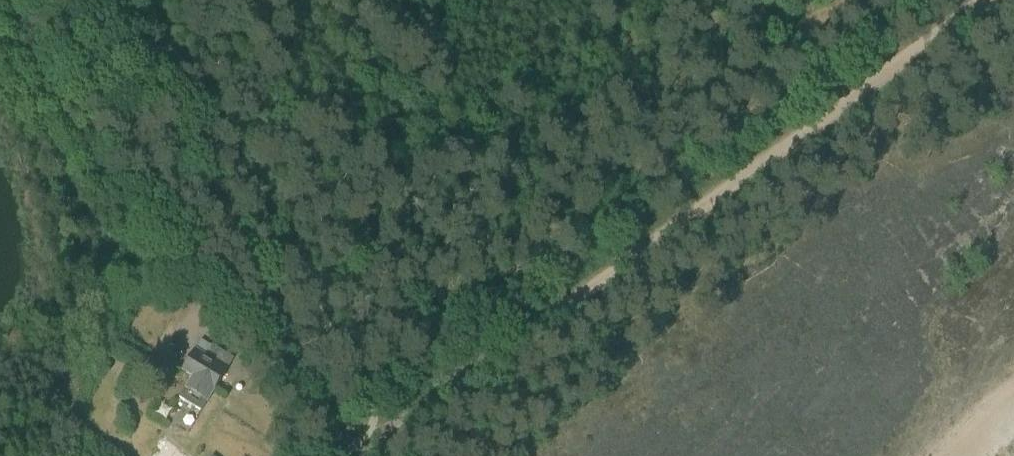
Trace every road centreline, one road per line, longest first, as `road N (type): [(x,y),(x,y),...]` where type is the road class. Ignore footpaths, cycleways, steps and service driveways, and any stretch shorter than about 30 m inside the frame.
road 1 (track): [(988,0),(381,455)]
road 2 (track): [(103,0),(352,449)]
road 3 (track): [(846,105),(764,0)]

